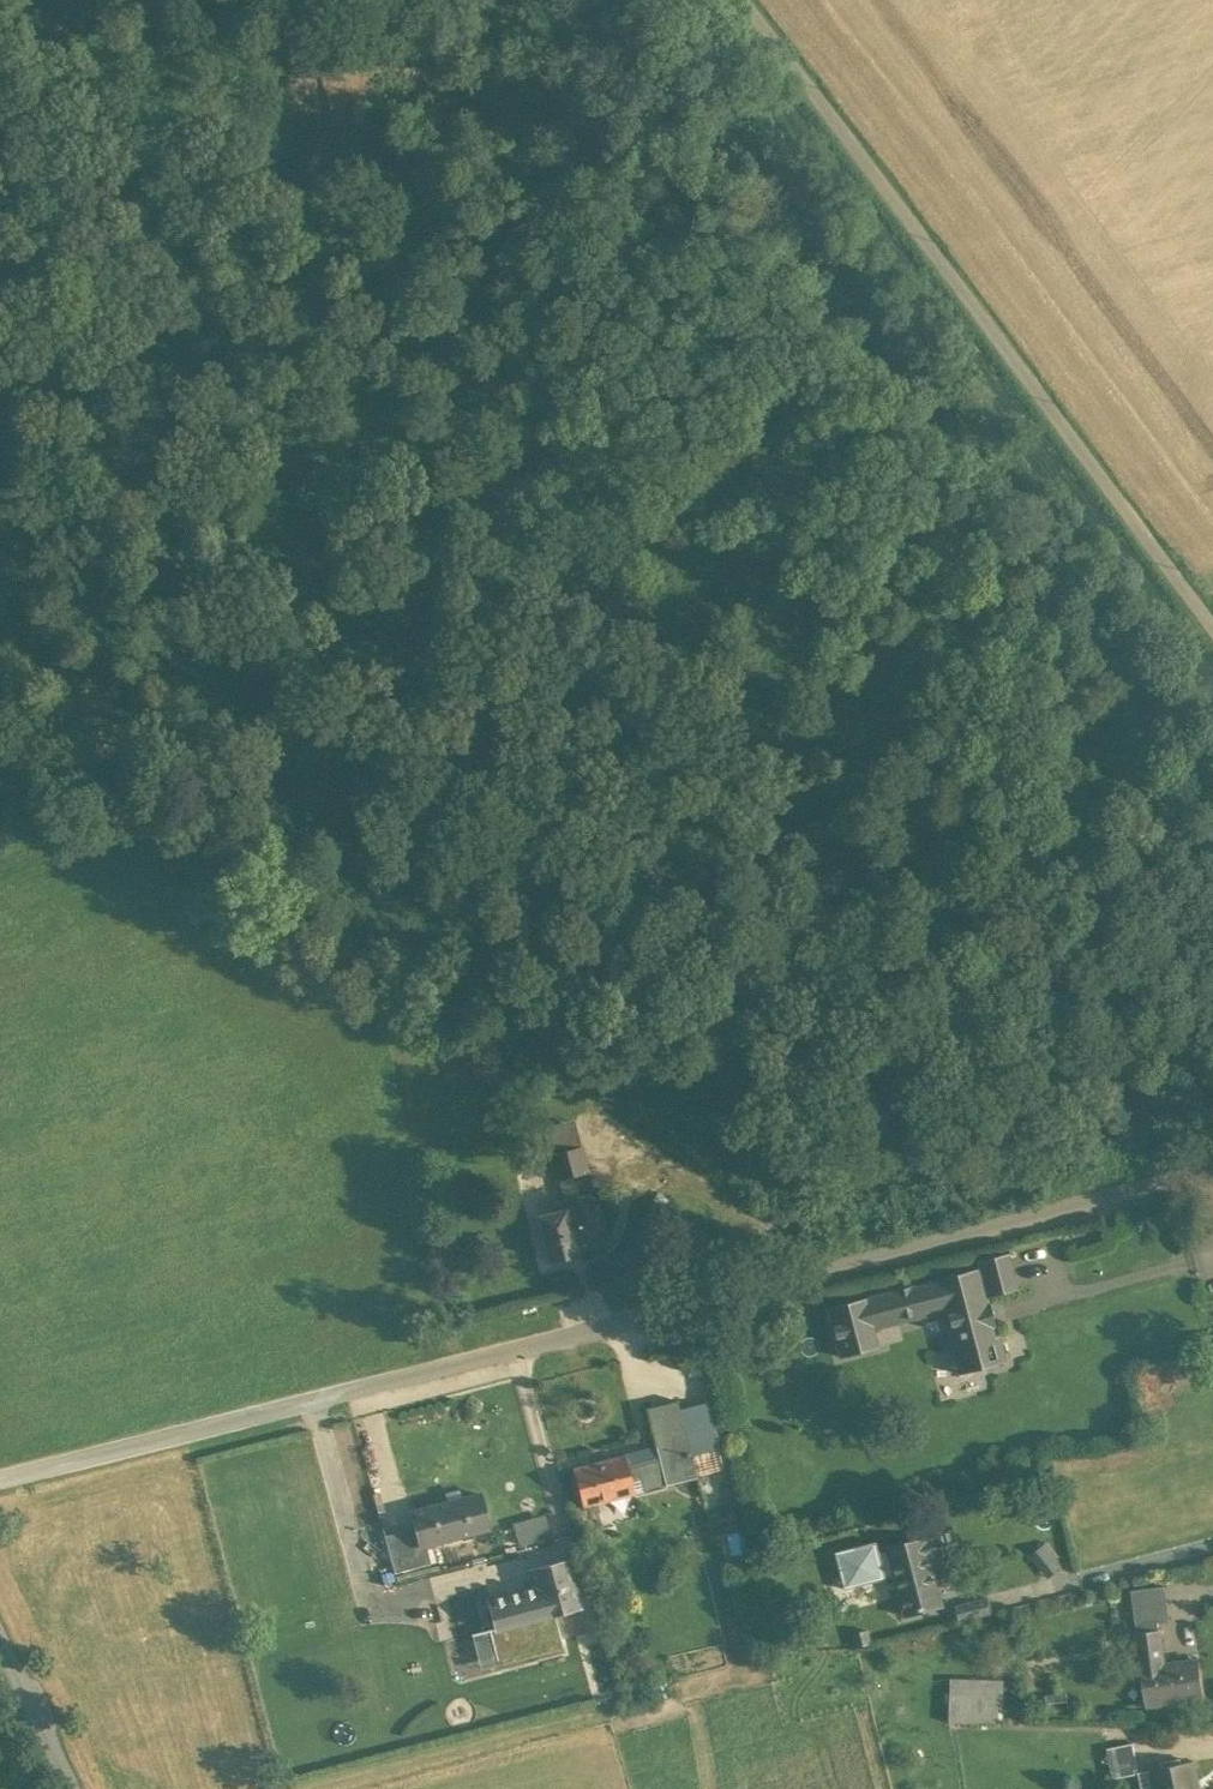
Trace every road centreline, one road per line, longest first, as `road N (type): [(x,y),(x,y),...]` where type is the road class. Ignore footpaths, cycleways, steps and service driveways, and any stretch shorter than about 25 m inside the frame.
road 1 (unclassified): [(0,1480),(1212,1169)]
road 2 (unclassified): [(1212,591),(916,185),(762,0)]
road 3 (unclassified): [(0,1653),(63,1788)]

